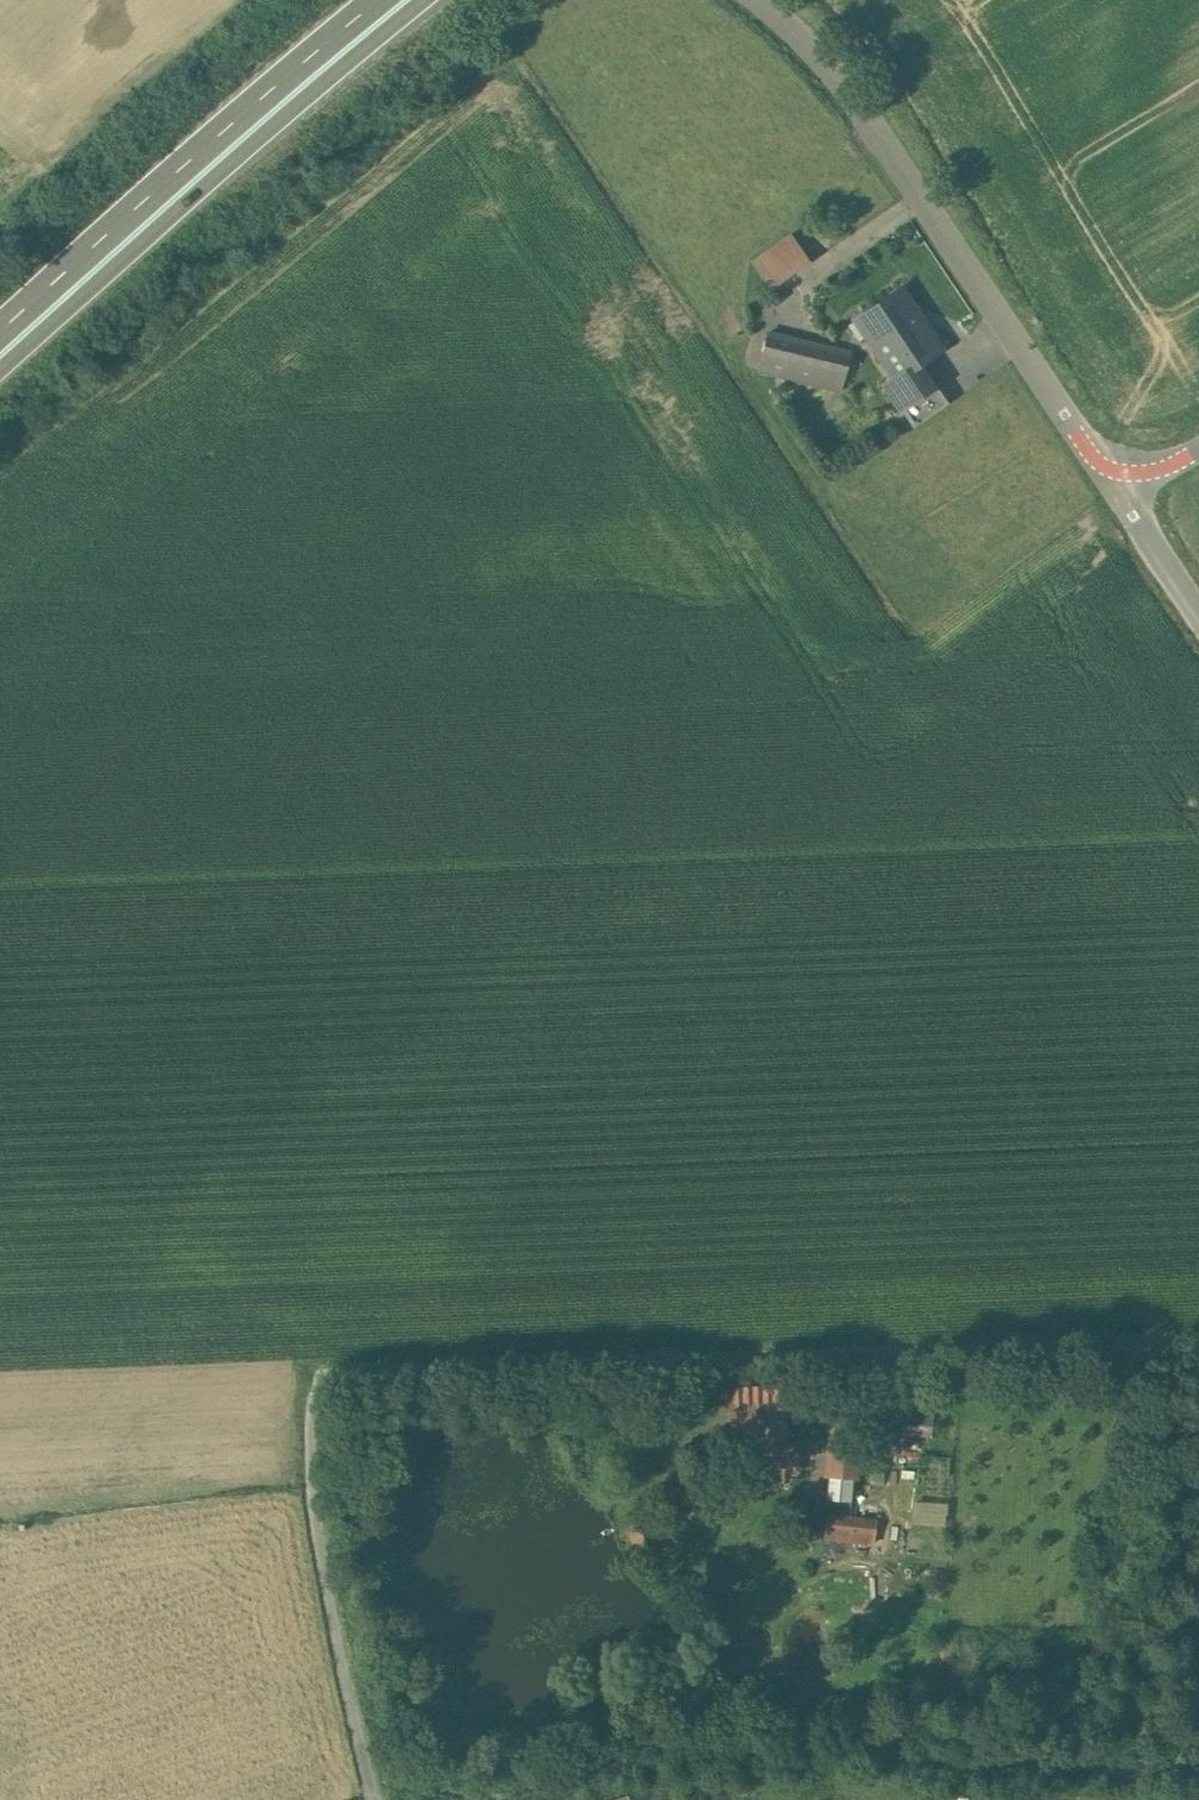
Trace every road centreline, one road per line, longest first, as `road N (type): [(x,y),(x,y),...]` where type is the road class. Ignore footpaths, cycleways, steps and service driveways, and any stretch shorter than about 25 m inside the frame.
road 1 (unclassified): [(755,0),(820,57),(861,109),(1124,492)]
road 2 (trunk): [(0,375),(257,136),(422,0)]
road 3 (trunk): [(377,0),(240,109),(0,333)]
road 4 (unclassified): [(1124,492),(1198,605)]

